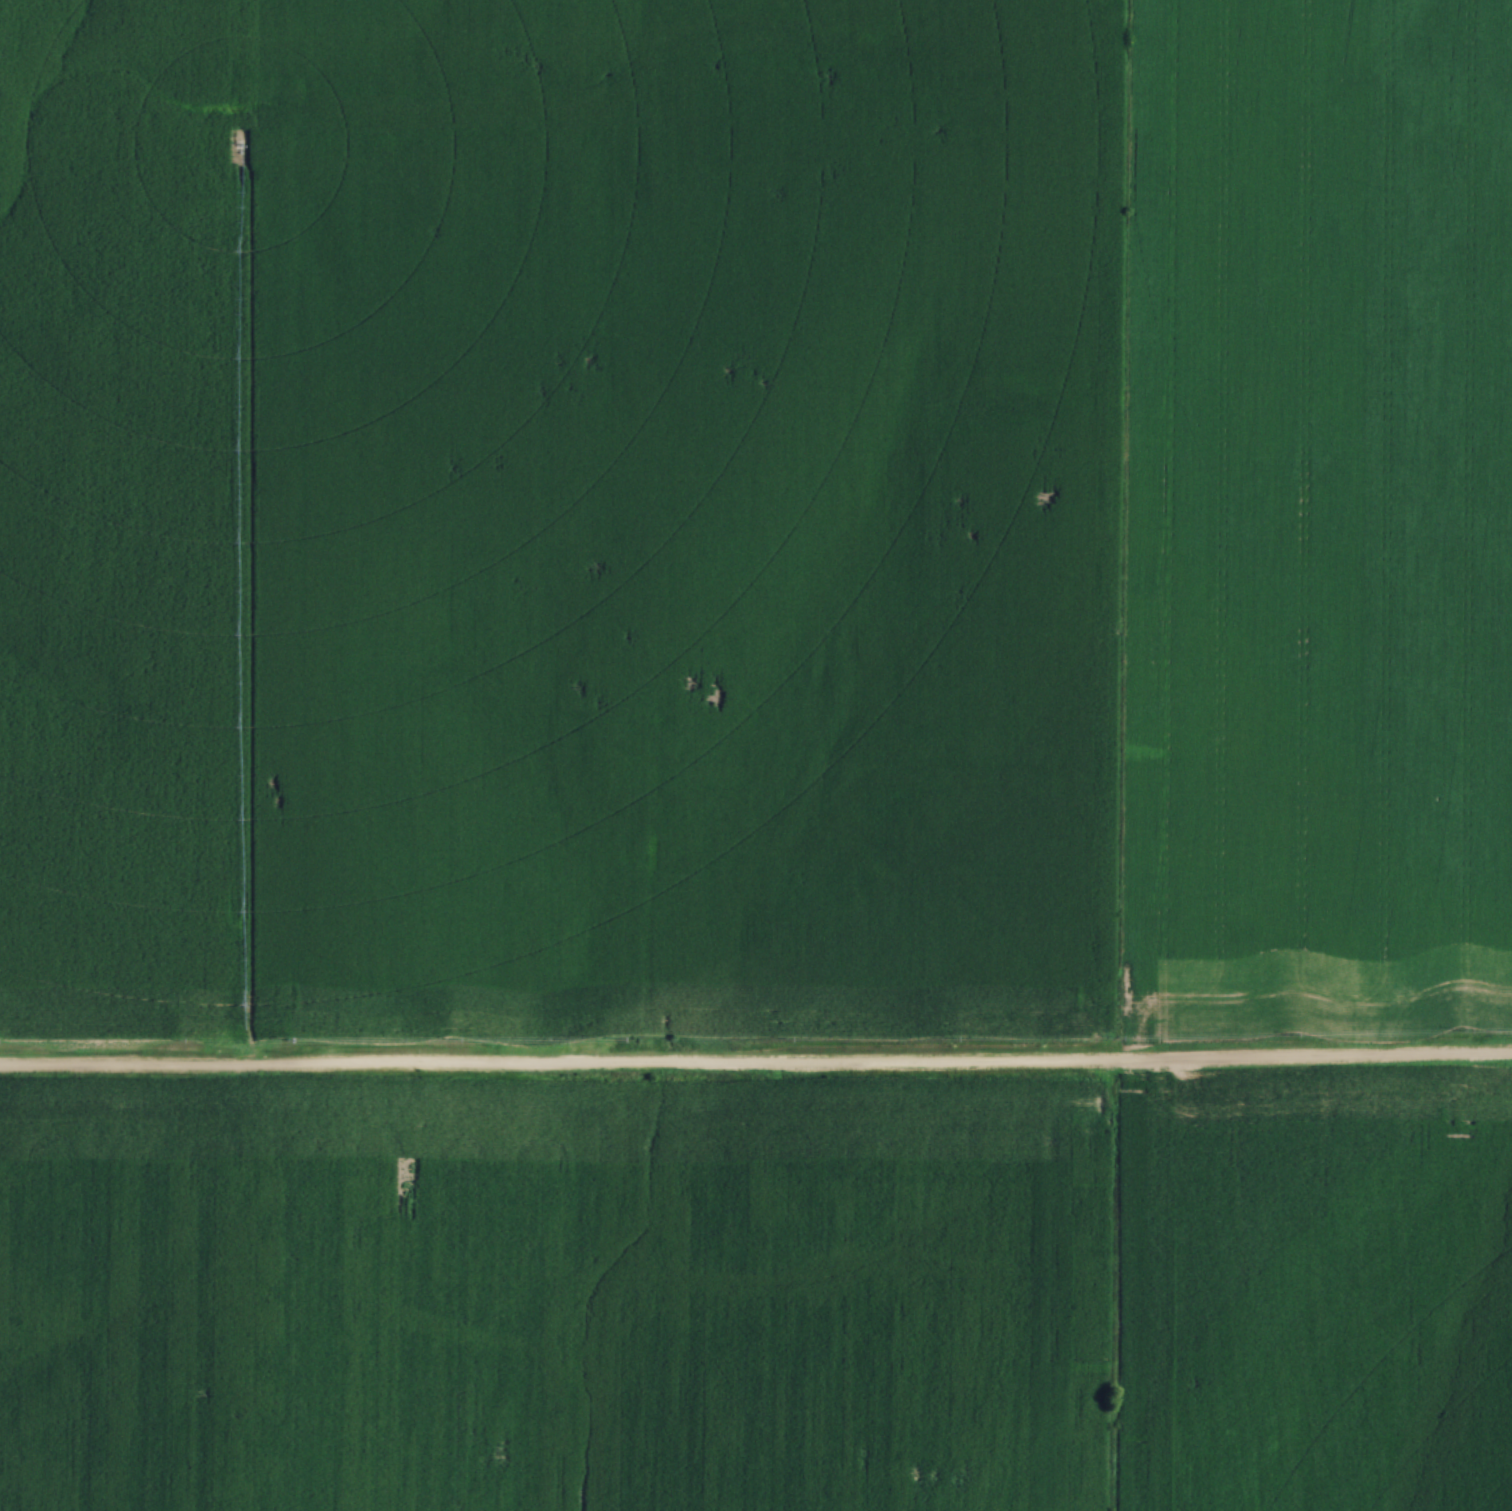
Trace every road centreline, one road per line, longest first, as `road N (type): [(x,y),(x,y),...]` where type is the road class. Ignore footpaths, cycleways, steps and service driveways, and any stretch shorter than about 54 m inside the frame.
road 1 (residential): [(1511,1058),(1032,1069),(0,1067)]

